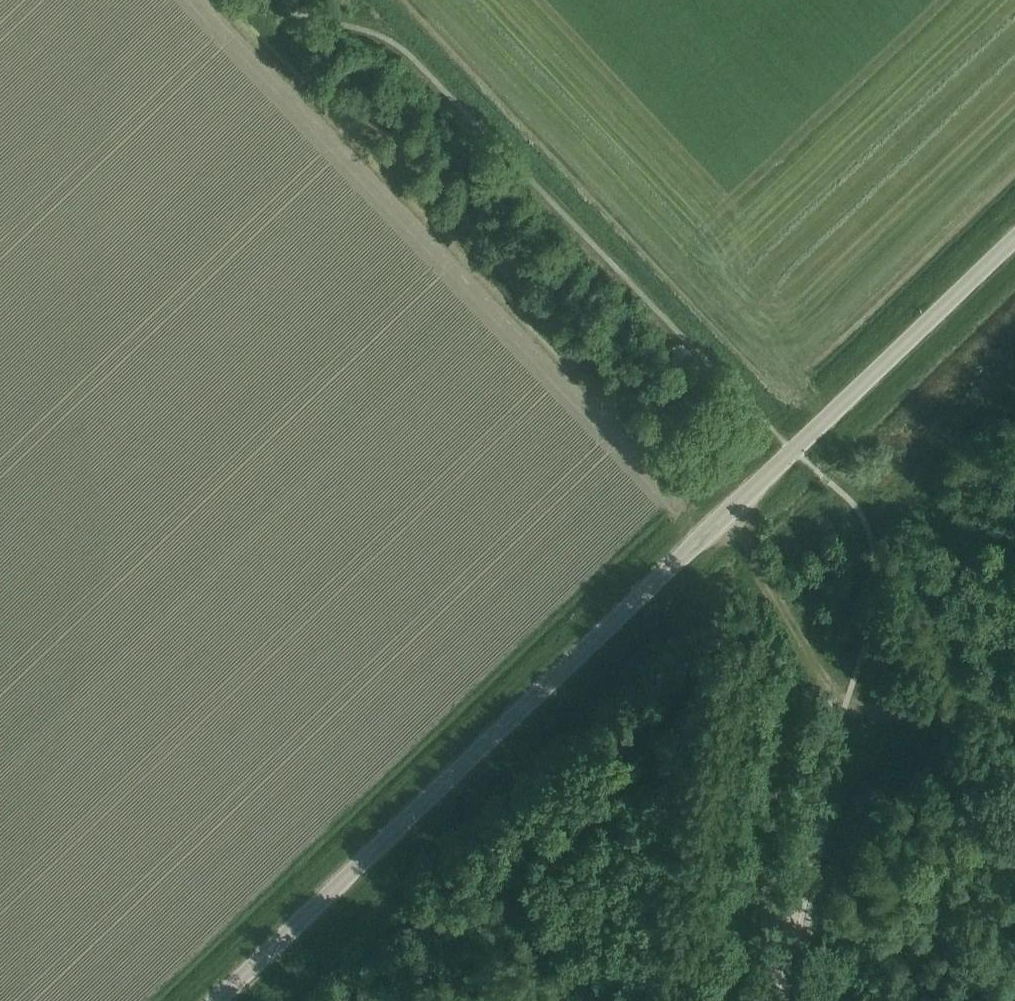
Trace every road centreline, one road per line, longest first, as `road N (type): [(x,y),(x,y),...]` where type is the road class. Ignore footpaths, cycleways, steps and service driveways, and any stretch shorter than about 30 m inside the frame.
road 1 (tertiary): [(217,1000),(1014,239)]
road 2 (track): [(1014,727),(972,715),(885,715),(845,704),(827,690),(767,570),(724,517)]

